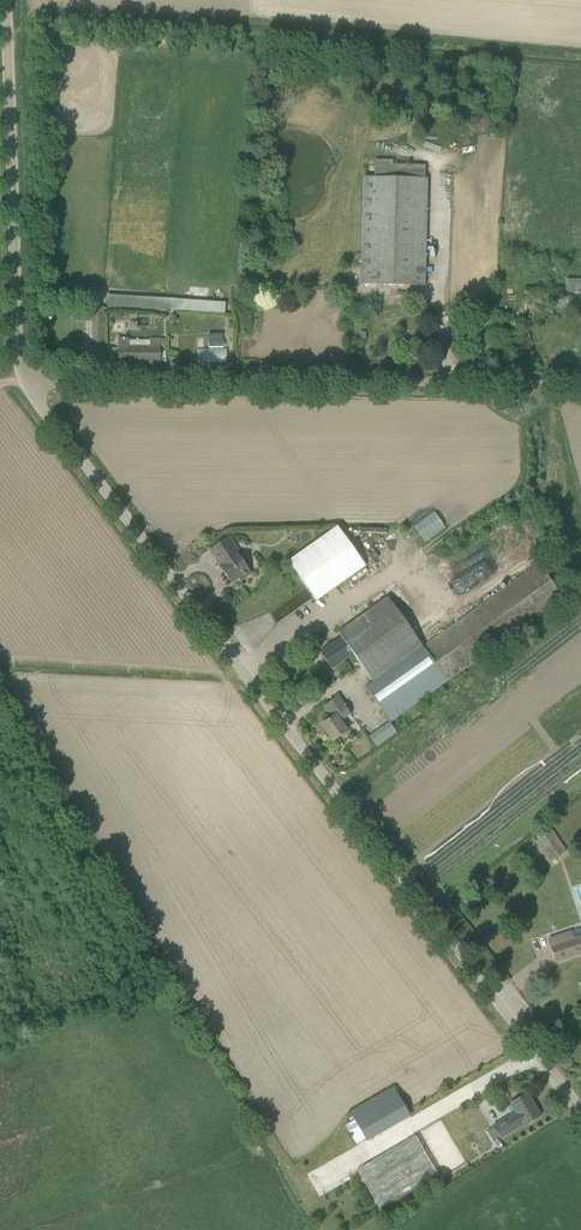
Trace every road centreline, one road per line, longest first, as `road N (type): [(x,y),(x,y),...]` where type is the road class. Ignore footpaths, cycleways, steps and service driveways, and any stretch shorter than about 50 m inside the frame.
road 1 (unclassified): [(580,1110),(24,380)]
road 2 (unclassified): [(580,384),(24,380)]
road 3 (unclassified): [(24,380),(15,340),(7,0)]

